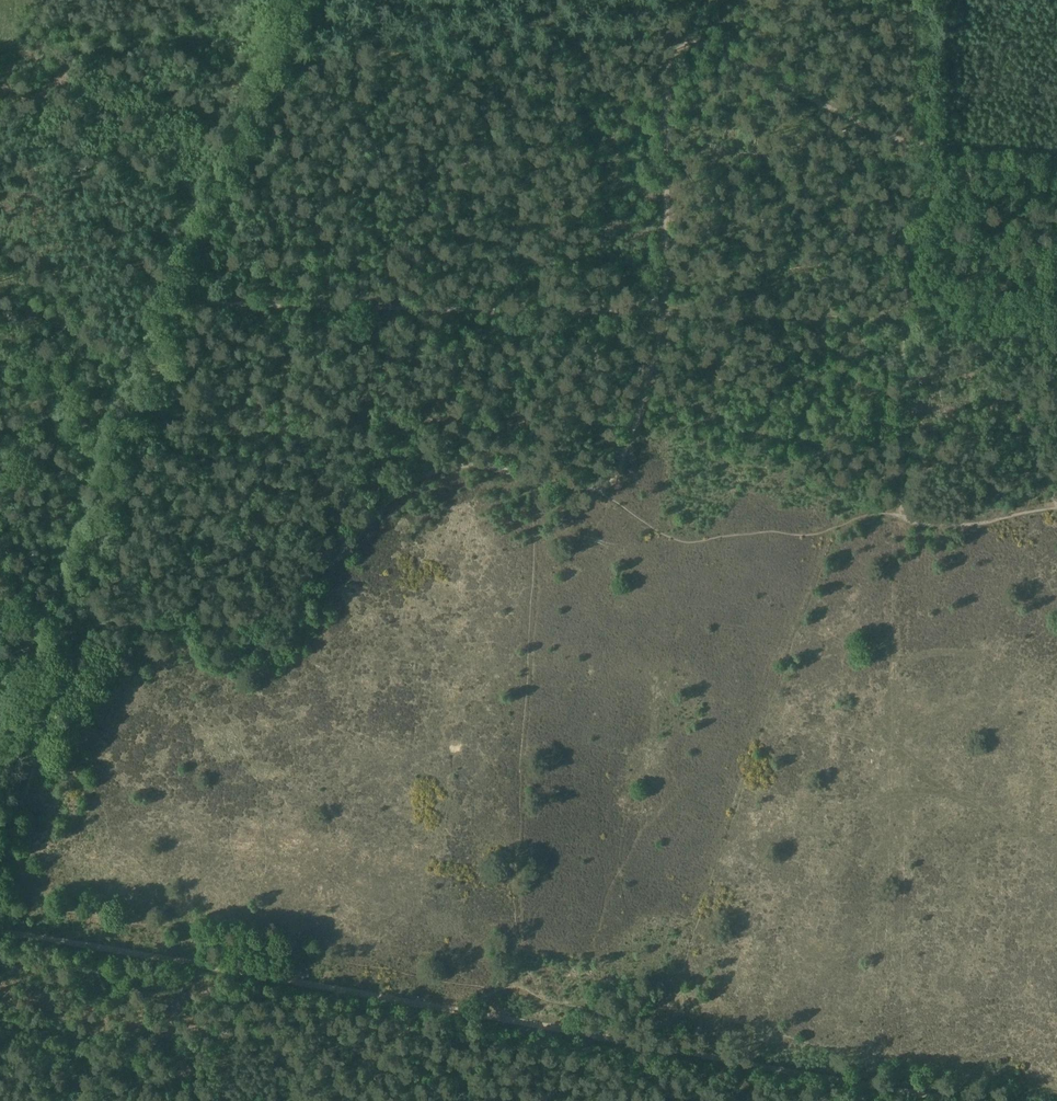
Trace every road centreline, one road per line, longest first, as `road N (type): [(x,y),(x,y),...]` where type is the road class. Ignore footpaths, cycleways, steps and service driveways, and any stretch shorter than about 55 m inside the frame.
road 1 (track): [(544,483),(538,489),(515,989),(599,1013),(671,1008),(1056,1088)]
road 2 (track): [(0,930),(957,1100)]
road 3 (track): [(158,359),(180,299),(662,316)]
road 4 (track): [(158,359),(0,759)]
road 5 (track): [(663,23),(630,16),(410,44),(346,45),(280,16)]
road 6 (track): [(904,318),(903,514),(945,525),(1056,509)]
road 7 (track): [(904,318),(913,0)]
road 8 (track): [(286,0),(180,299)]
road 9 (track): [(662,316),(904,318)]
road 10 (track): [(0,362),(158,359)]

